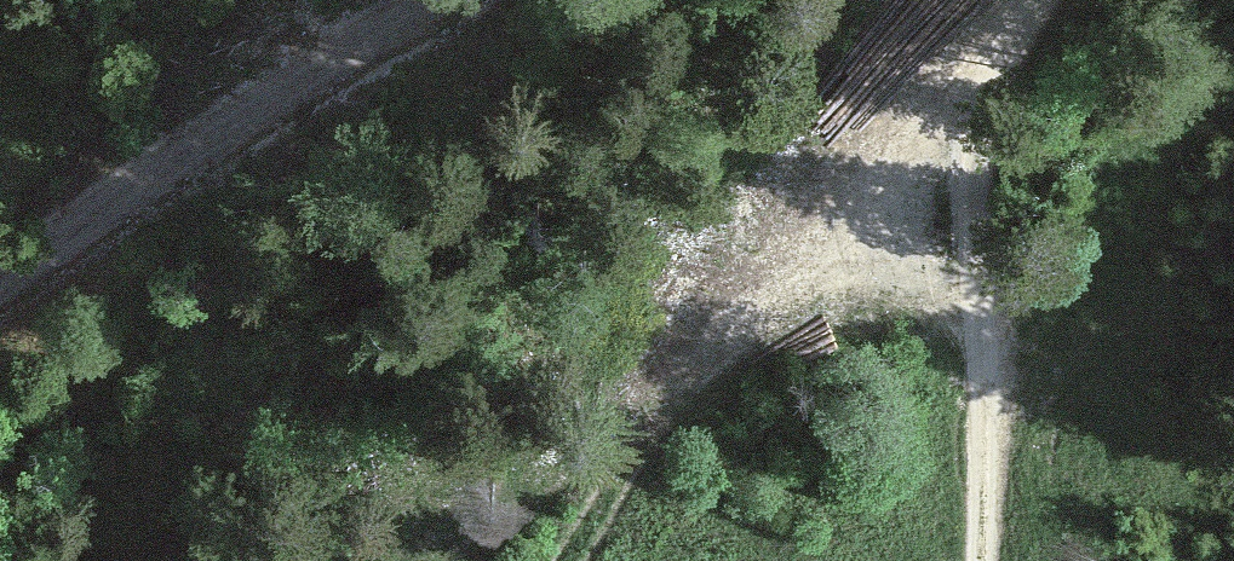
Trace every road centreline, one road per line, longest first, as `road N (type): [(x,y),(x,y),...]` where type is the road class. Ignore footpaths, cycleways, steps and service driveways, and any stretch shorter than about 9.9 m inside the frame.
road 1 (track): [(445,560),(803,286),(986,203)]
road 2 (track): [(983,560),(986,203),(998,63),(1047,0)]
road 3 (track): [(438,0),(212,141),(0,292)]

